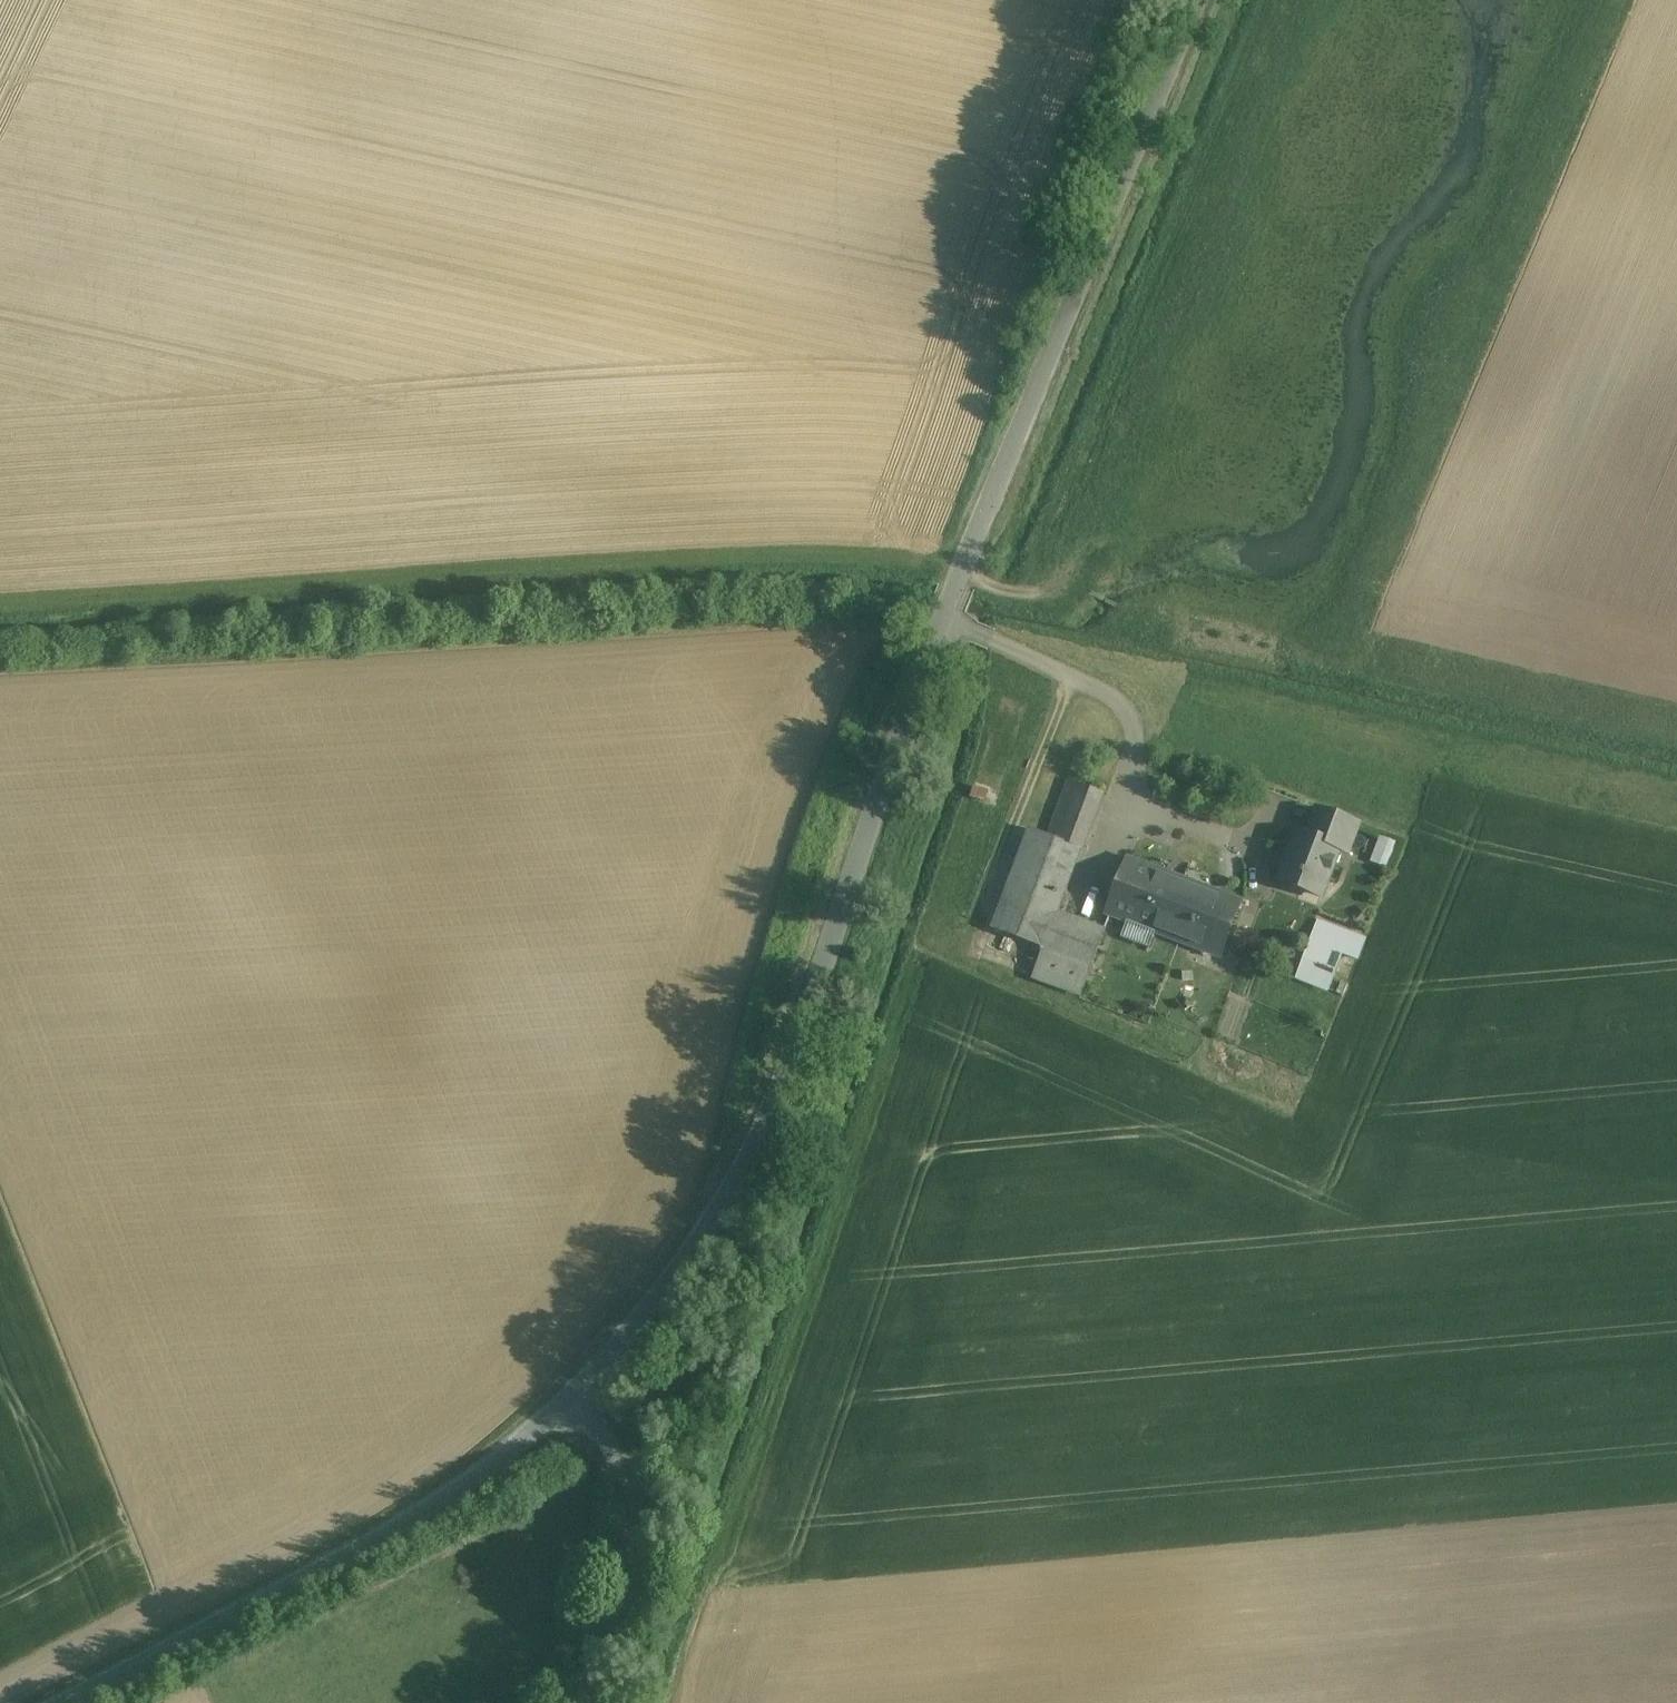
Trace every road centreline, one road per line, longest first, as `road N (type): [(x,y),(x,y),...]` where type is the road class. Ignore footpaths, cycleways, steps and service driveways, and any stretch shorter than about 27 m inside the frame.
road 1 (unclassified): [(578,1401),(683,1273),(754,1158),(959,578),(1194,0)]
road 2 (unclassified): [(58,1702),(437,1499),(578,1401)]
road 3 (unclassified): [(585,1702),(633,1556),(635,1504),(622,1462),(578,1401)]

